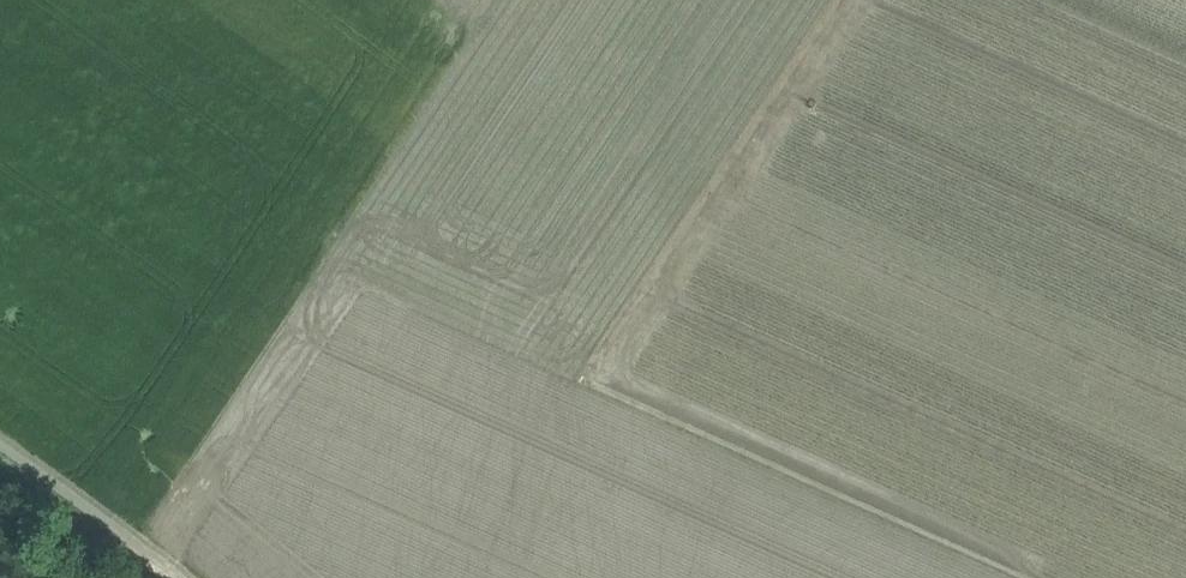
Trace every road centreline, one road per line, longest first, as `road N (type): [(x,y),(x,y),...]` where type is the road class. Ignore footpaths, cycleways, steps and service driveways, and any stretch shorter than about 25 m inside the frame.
road 1 (unclassified): [(180,577),(0,441)]

